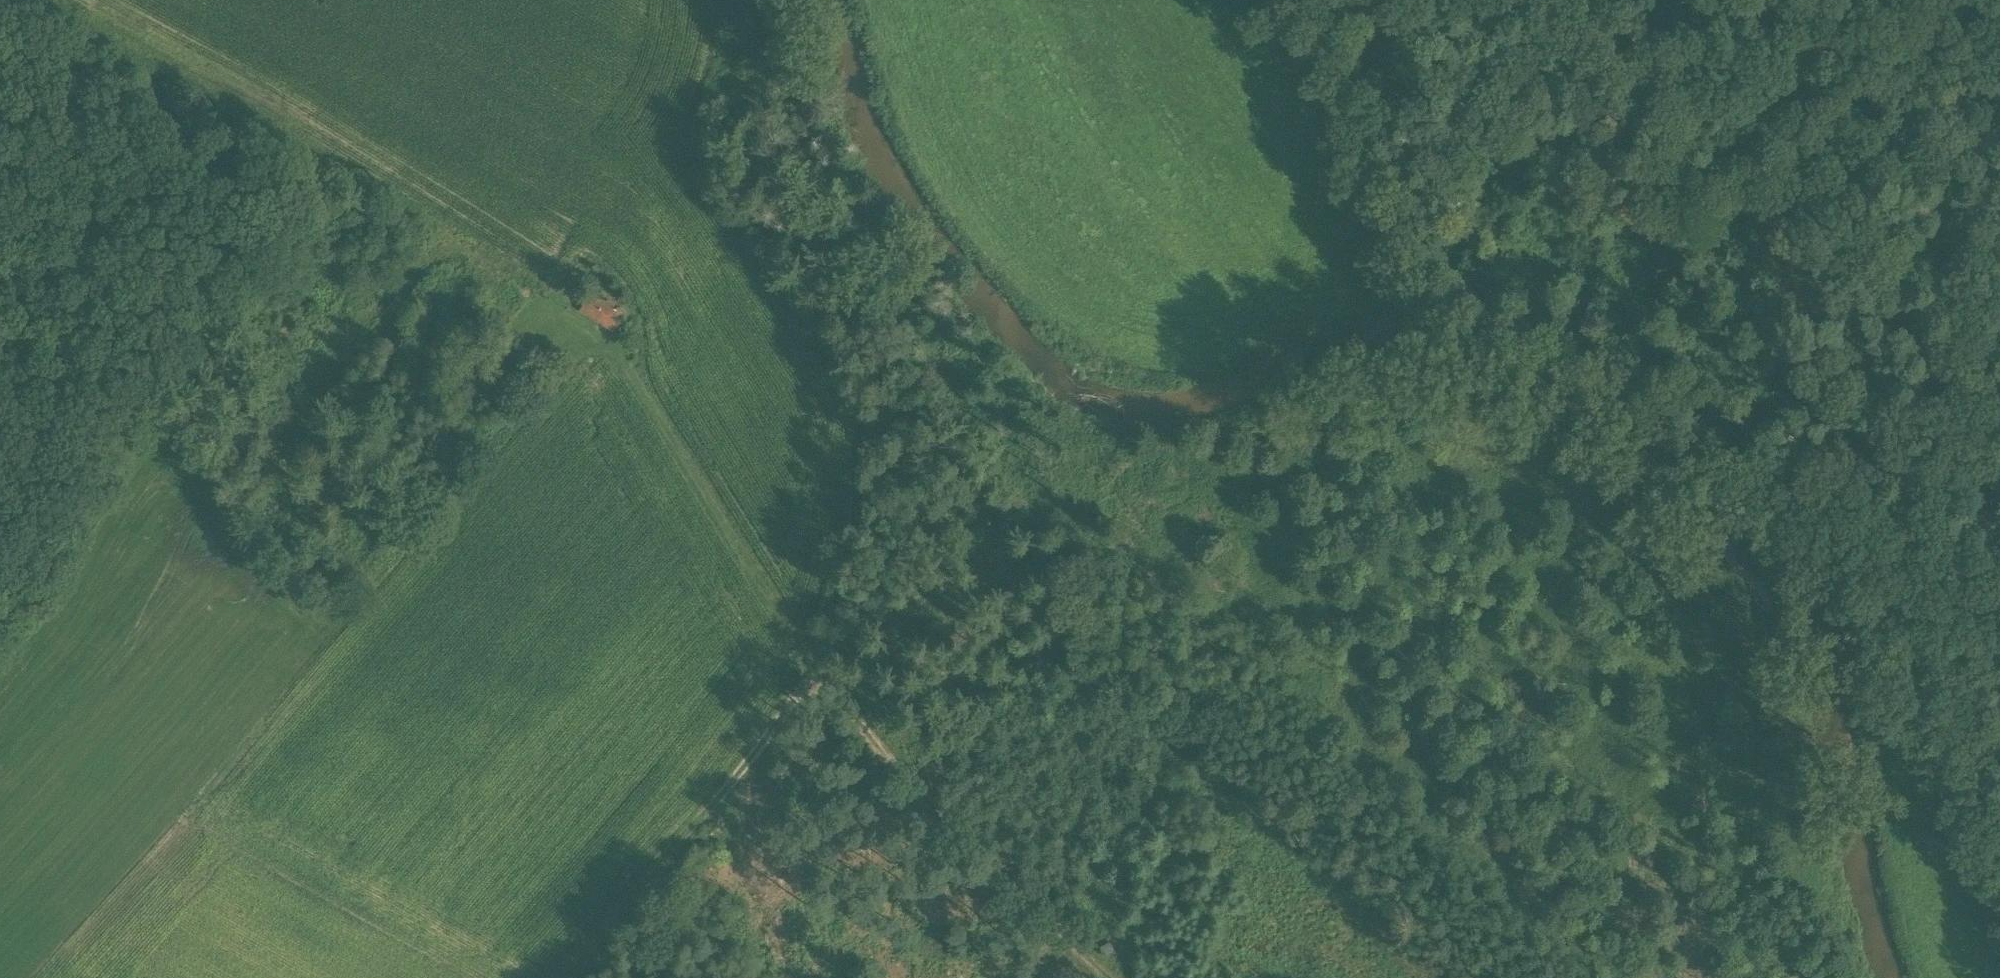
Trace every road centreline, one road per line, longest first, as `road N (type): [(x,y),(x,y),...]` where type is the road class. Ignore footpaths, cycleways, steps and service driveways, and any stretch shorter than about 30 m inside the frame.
road 1 (track): [(559,977),(784,710),(804,647),(619,345)]
road 2 (track): [(1104,977),(928,795),(804,647)]
road 3 (track): [(1366,0),(1433,172),(1483,245),(1521,284),(1620,346)]

